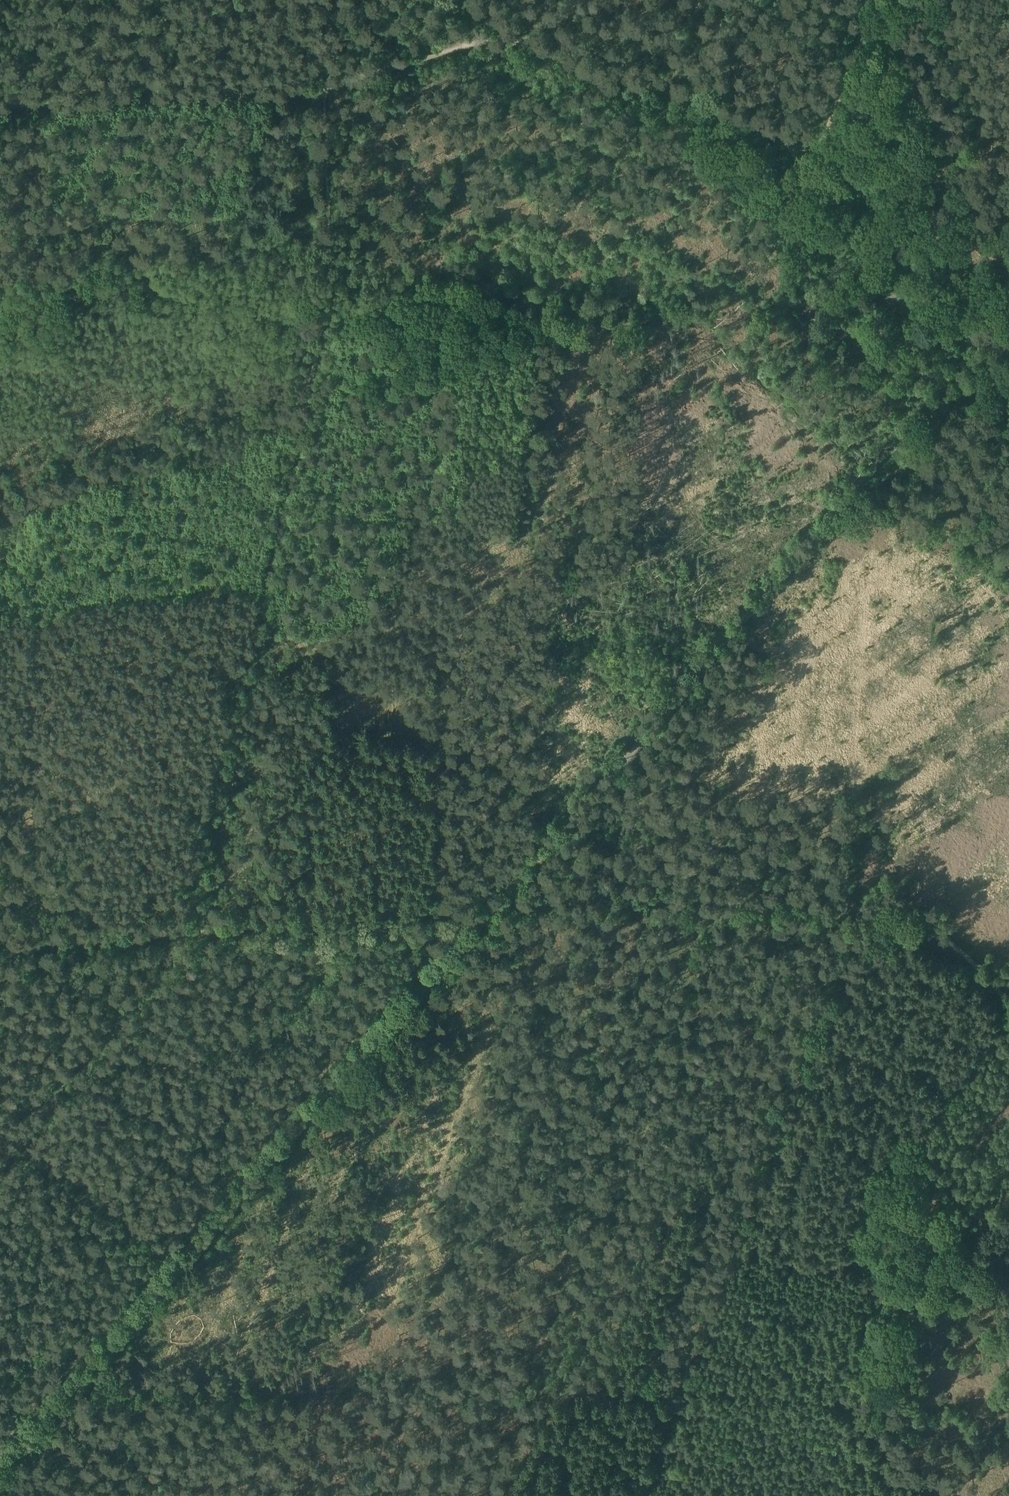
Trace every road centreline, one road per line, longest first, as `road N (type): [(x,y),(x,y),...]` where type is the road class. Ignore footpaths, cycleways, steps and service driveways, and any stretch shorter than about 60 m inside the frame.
road 1 (unclassified): [(0,1476),(881,455),(1008,370)]
road 2 (track): [(635,1495),(837,990),(909,923)]
road 3 (track): [(684,1378),(79,1390)]
road 4 (track): [(909,923),(832,899),(496,907)]
road 5 (track): [(440,53),(515,43),(757,119),(790,147)]
road 6 (track): [(0,106),(323,88)]
road 7 (track): [(790,147),(807,210),(845,264),(982,337)]
road 8 (track): [(185,932),(469,912)]
road 9 (track): [(0,945),(185,932)]
road 10 (track): [(790,147),(811,150),(825,133),(874,0)]
road 11 (track): [(1008,1001),(962,952),(909,923)]
road 12 (track): [(323,88),(440,53)]

